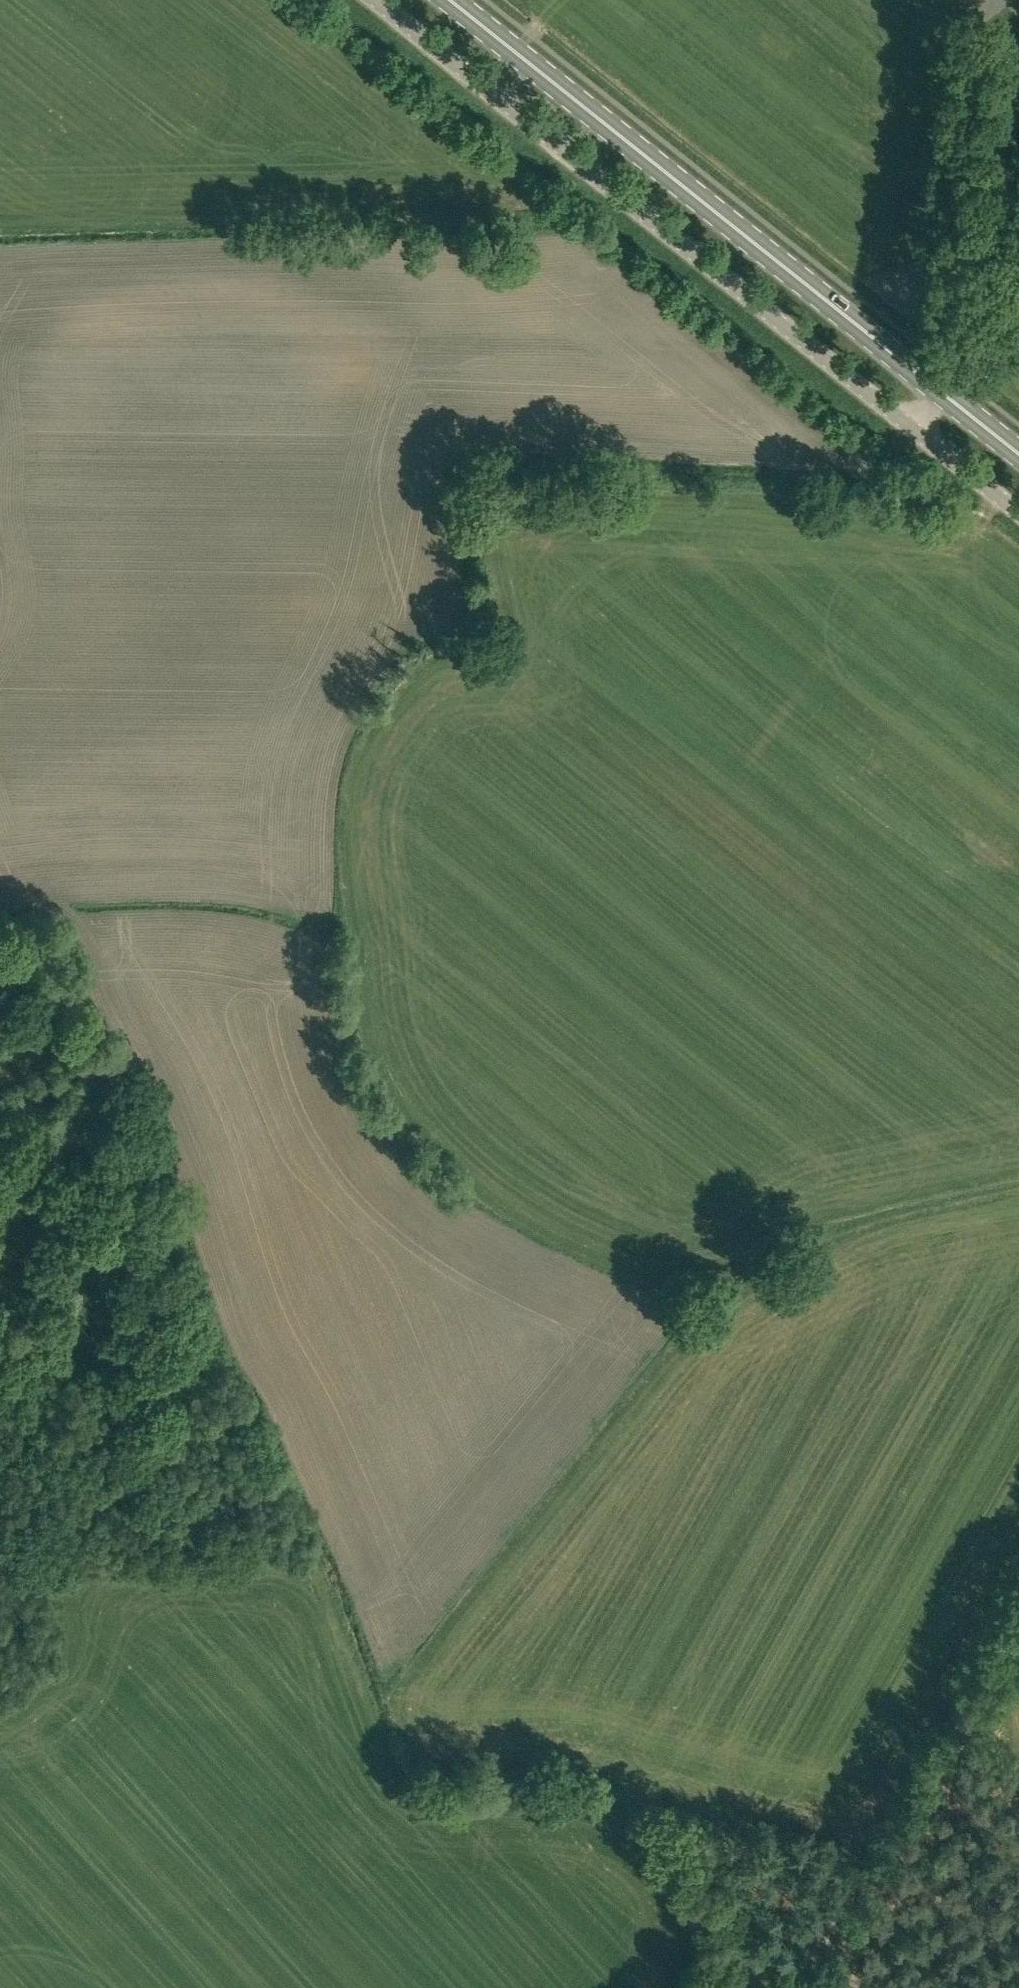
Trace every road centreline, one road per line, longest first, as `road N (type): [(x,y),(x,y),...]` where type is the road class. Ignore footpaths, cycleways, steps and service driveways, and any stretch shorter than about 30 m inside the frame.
road 1 (unclassified): [(1018,516),(375,0)]
road 2 (primary): [(1018,454),(447,0)]

